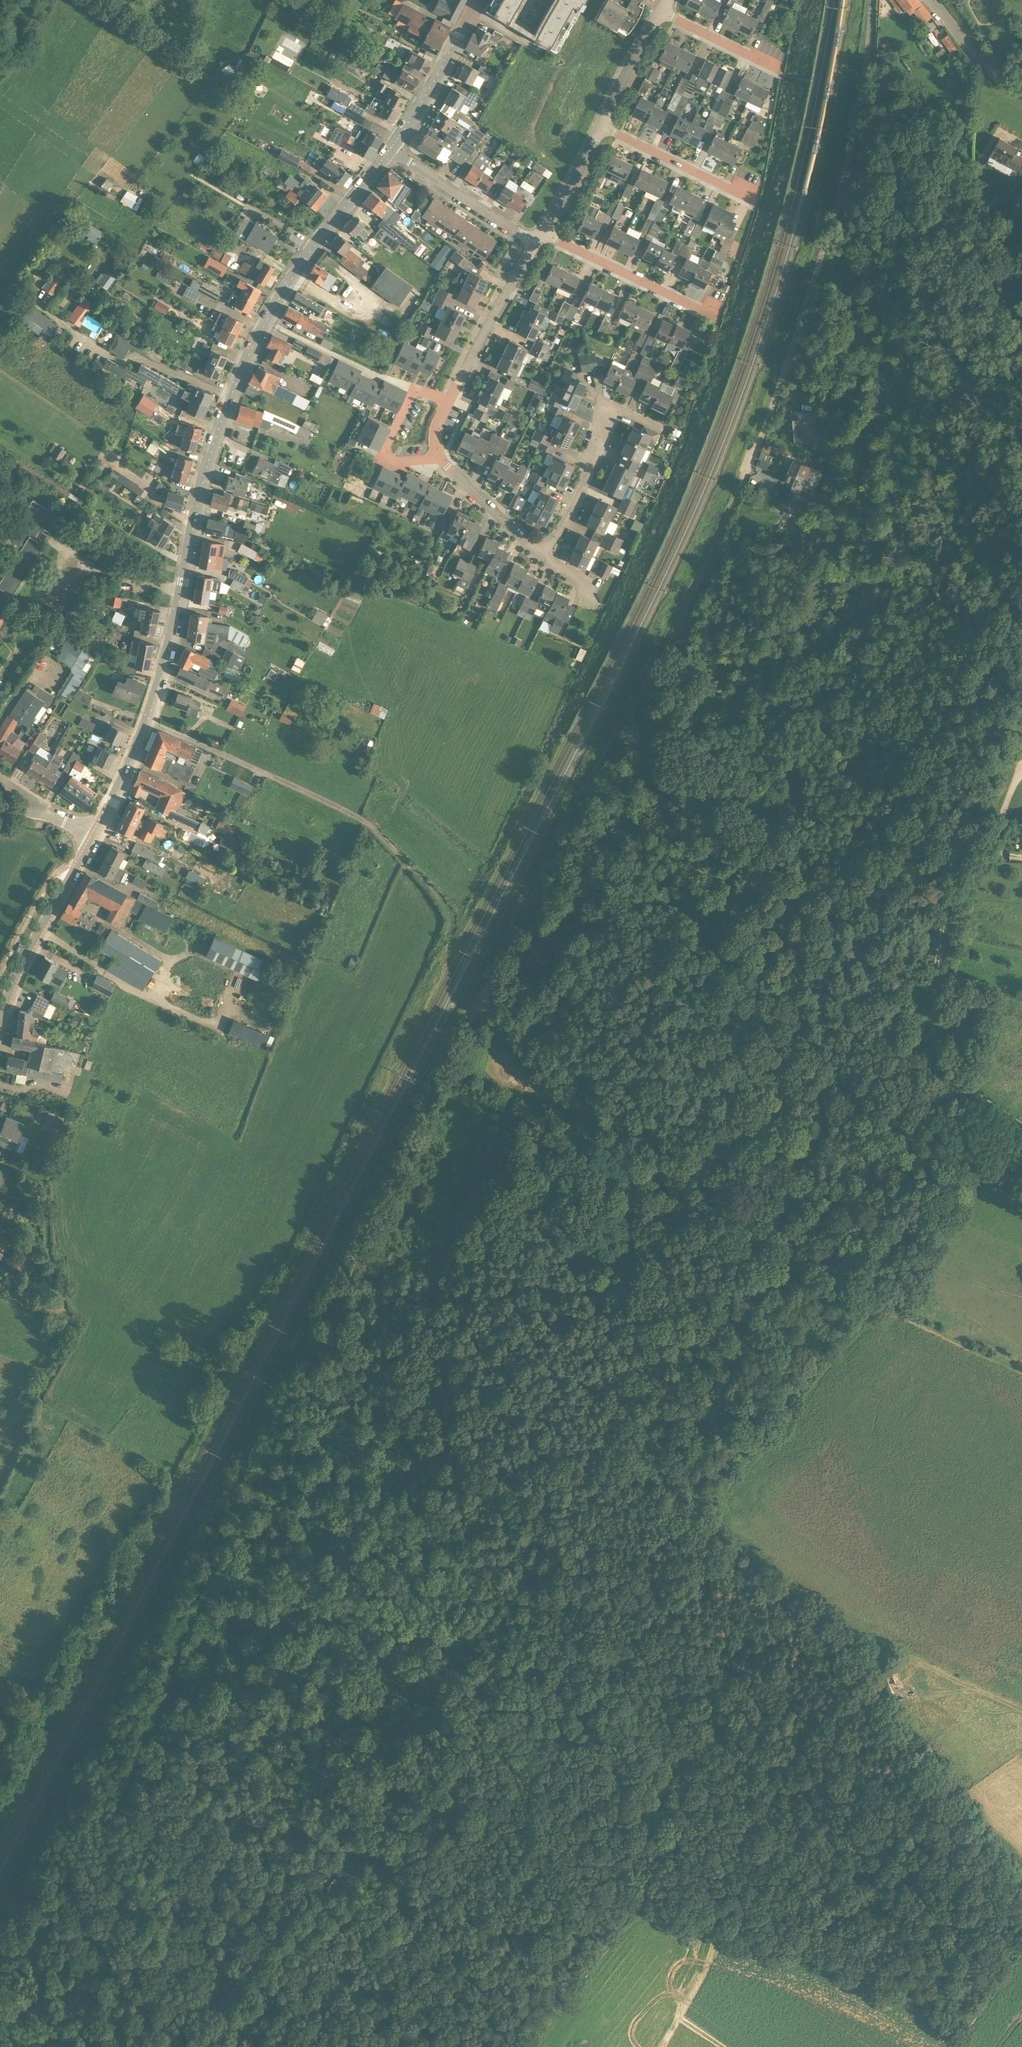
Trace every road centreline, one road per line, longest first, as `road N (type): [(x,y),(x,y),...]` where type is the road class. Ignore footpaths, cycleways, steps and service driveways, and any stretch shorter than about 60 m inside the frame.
road 1 (secondary): [(94,837),(152,708),(209,459),(245,367),(297,270),(392,149)]
road 2 (track): [(745,475),(693,595),(586,780),(485,990)]
road 3 (unclassified): [(745,475),(835,208),(873,0)]
road 4 (track): [(1021,1125),(951,1074),(932,1036),(946,919),(1021,767)]
road 5 (residential): [(540,555),(447,466),(435,435),(536,243)]
road 6 (residential): [(540,555),(583,489),(603,419),(624,412),(661,429)]
road 7 (secondary): [(0,1019),(94,837)]
road 8 (residential): [(712,316),(542,233)]
road 9 (residential): [(536,243),(392,149)]
road 10 (residential): [(754,199),(599,126)]
road 11 (secondary): [(392,149),(475,0)]
road 12 (residential): [(780,70),(662,11)]
road 13 (residential): [(599,126),(662,11)]
road 14 (residential): [(1021,93),(985,66),(933,0)]
road 15 (residential): [(542,233),(599,126)]

